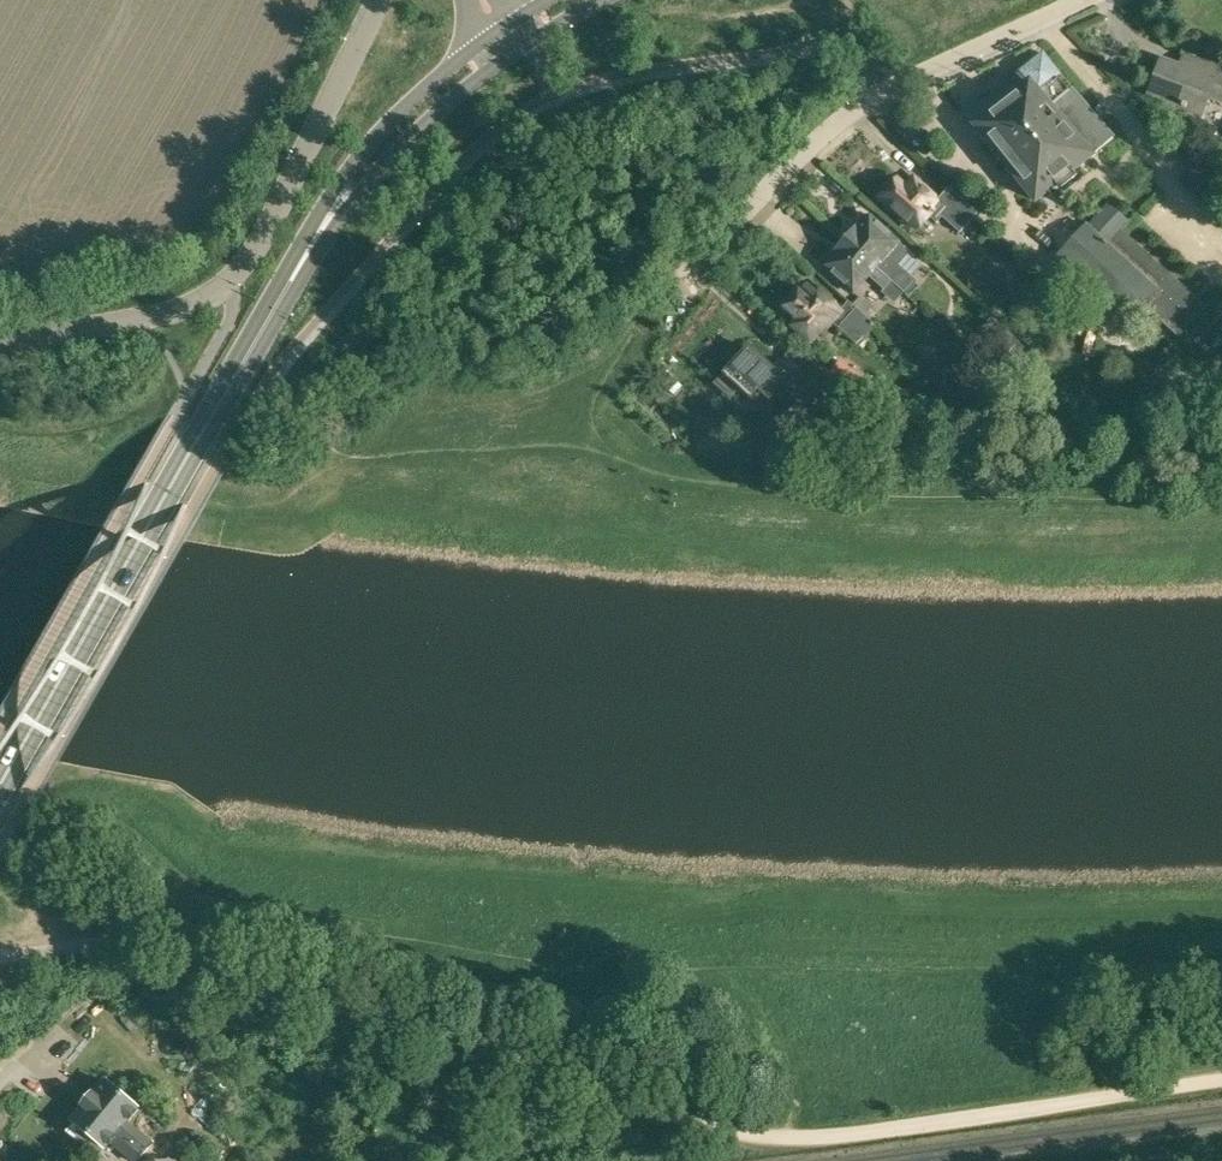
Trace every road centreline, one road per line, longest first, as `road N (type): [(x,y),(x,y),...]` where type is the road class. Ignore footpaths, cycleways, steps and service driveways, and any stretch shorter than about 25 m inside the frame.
road 1 (track): [(486,1048),(663,1110),(798,1137),(876,1132),(1221,1074)]
road 2 (tertiary): [(0,785),(289,283)]
road 3 (unclassified): [(0,344),(167,312),(230,280),(258,247),(378,0)]
road 4 (track): [(486,1048),(170,942),(129,938),(0,954)]
road 5 (residential): [(694,279),(782,174),(833,128),(884,95),(1081,0)]
road 6 (tertiary): [(509,21),(424,88),(359,156),(289,283)]
road 7 (tertiary): [(289,283),(419,126),(530,41)]

